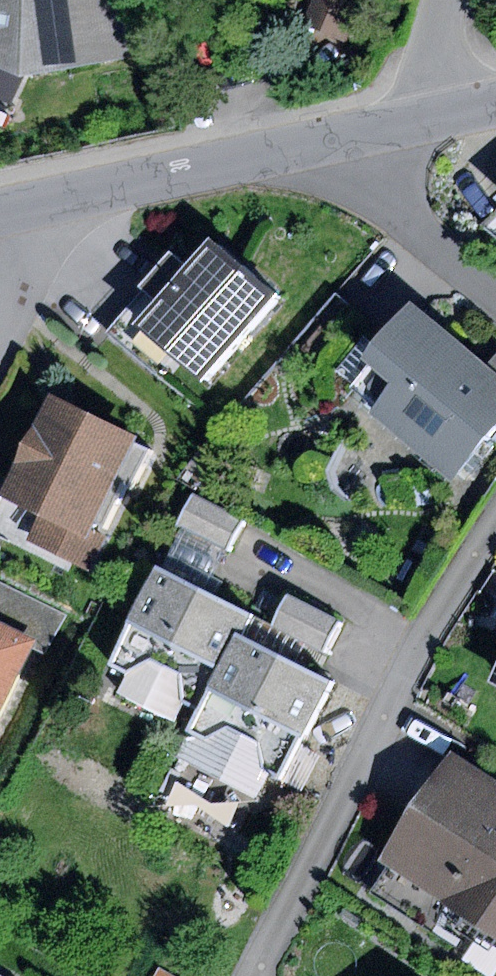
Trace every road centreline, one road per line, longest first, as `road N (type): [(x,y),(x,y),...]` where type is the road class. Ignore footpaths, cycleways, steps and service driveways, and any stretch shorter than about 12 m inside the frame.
road 1 (residential): [(0,216),(363,135)]
road 2 (residential): [(363,135),(369,167),(401,218),(495,299)]

